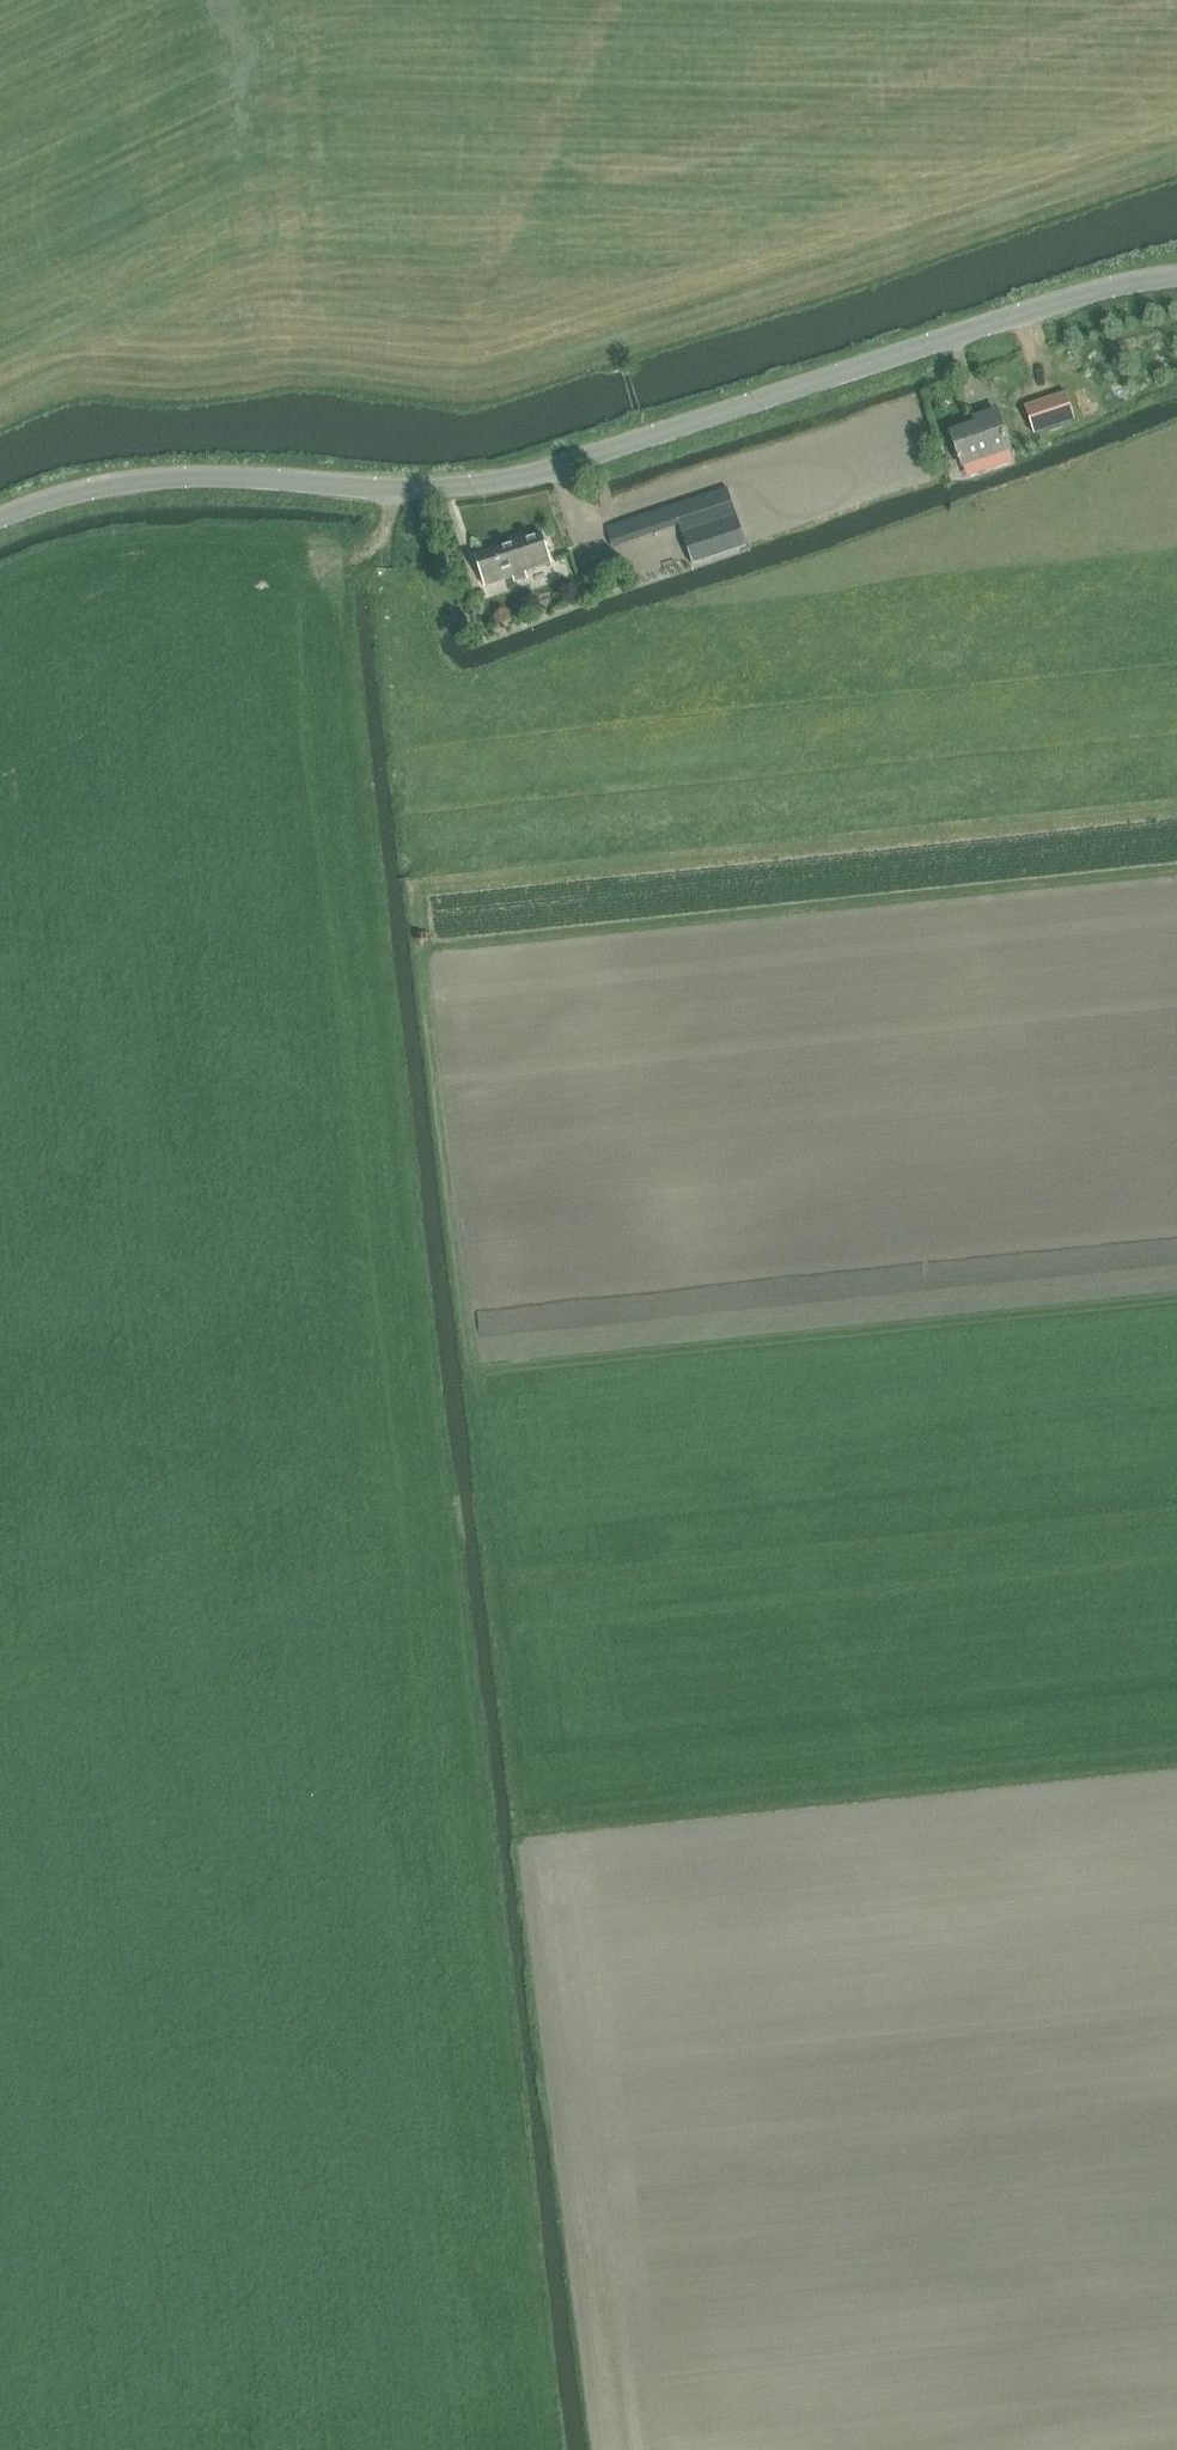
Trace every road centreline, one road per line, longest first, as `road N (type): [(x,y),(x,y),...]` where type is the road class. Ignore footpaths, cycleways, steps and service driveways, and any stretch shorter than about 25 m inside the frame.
road 1 (unclassified): [(0,520),(93,490),(193,477),(439,489),(526,475),(1072,298),(1176,276)]

